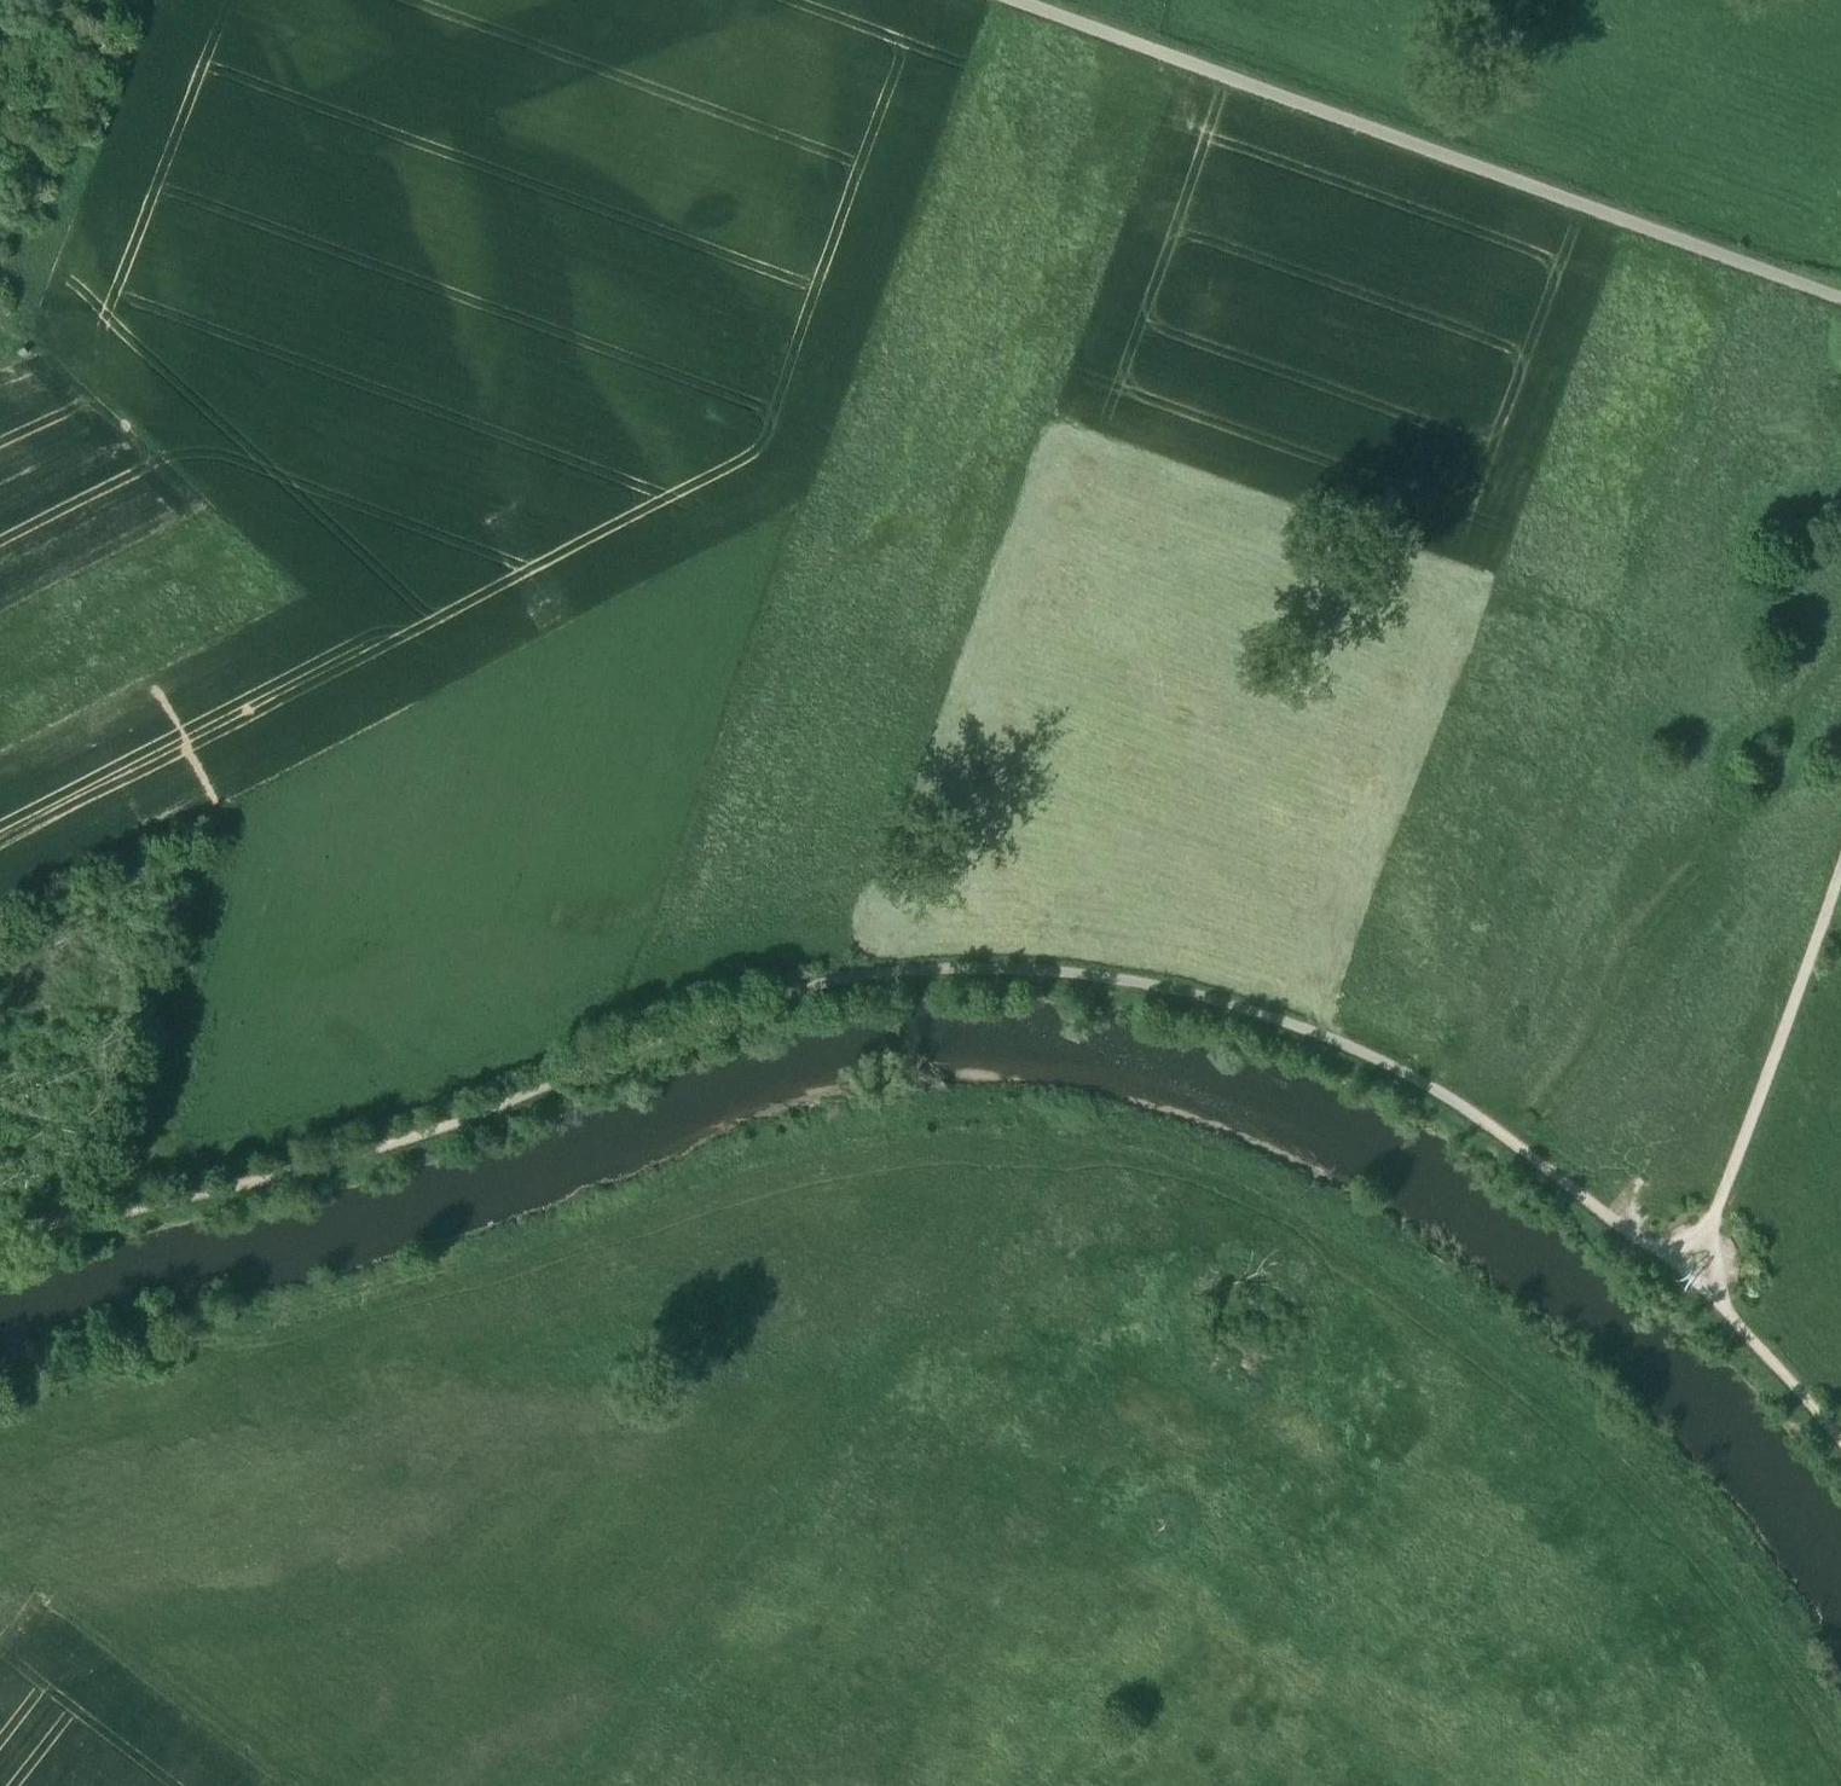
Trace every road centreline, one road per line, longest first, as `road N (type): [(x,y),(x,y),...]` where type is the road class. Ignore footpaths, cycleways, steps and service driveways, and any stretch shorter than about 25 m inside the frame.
road 1 (track): [(0,1253),(361,1175),(866,988),(957,980),(1092,985),(1206,1005),(1309,1036),(1444,1095),(1708,1295),(1840,1429)]
road 2 (track): [(1840,308),(1010,0)]
road 3 (track): [(1708,1295),(1840,932)]
road 4 (track): [(0,1554),(300,1785)]

